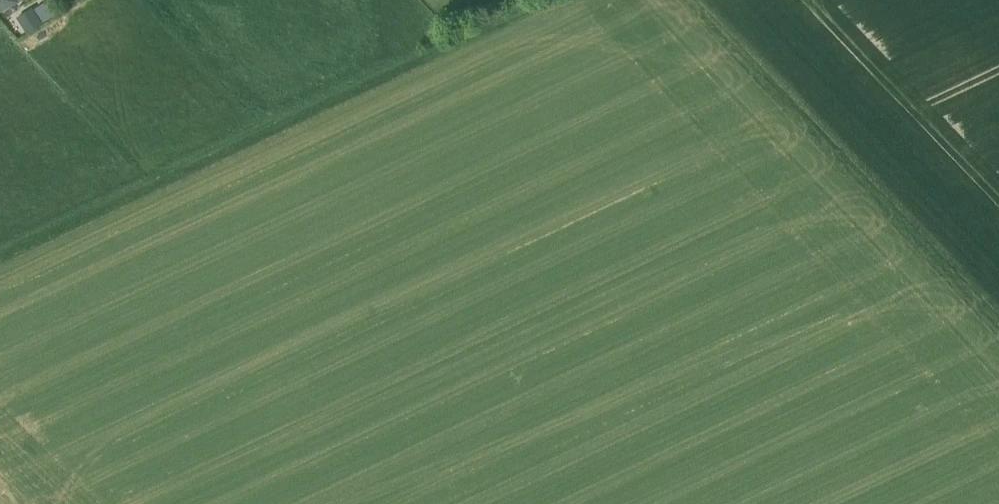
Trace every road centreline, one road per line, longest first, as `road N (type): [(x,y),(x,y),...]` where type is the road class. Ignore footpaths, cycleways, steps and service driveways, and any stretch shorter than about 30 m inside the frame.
road 1 (track): [(557,0),(0,262)]
road 2 (track): [(688,0),(998,339)]

